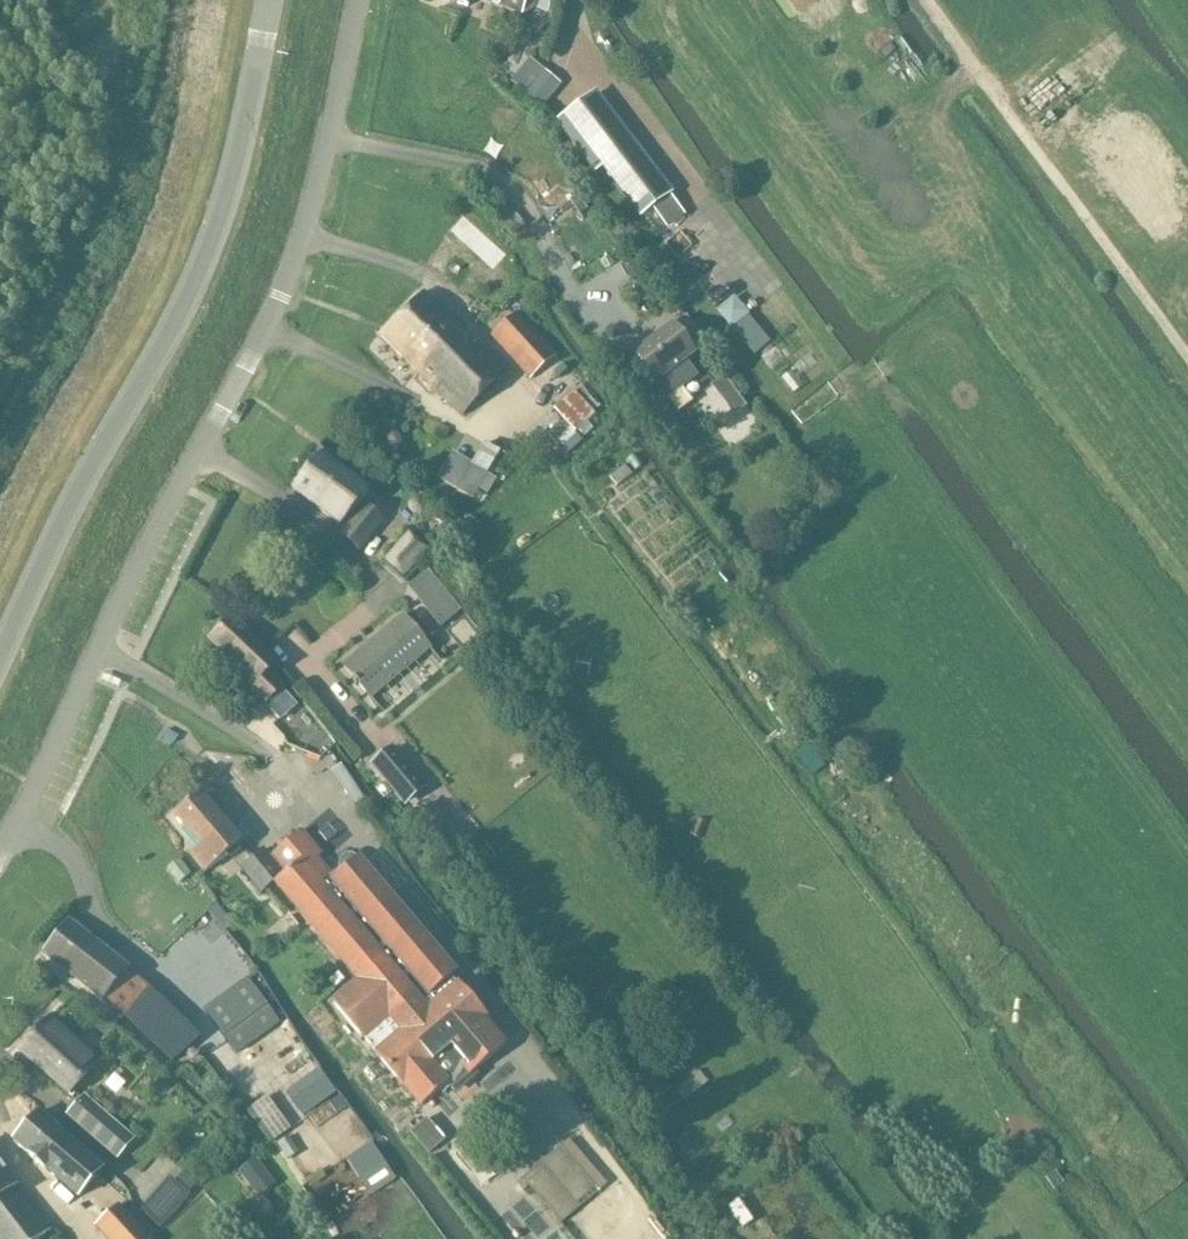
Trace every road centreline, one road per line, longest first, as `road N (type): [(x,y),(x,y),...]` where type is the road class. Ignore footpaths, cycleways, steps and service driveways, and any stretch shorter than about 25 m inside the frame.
road 1 (residential): [(0,852),(305,241),(357,0)]
road 2 (tertiary): [(269,0),(231,184),(206,257),(67,512),(0,657)]
road 3 (track): [(1187,360),(990,95)]

